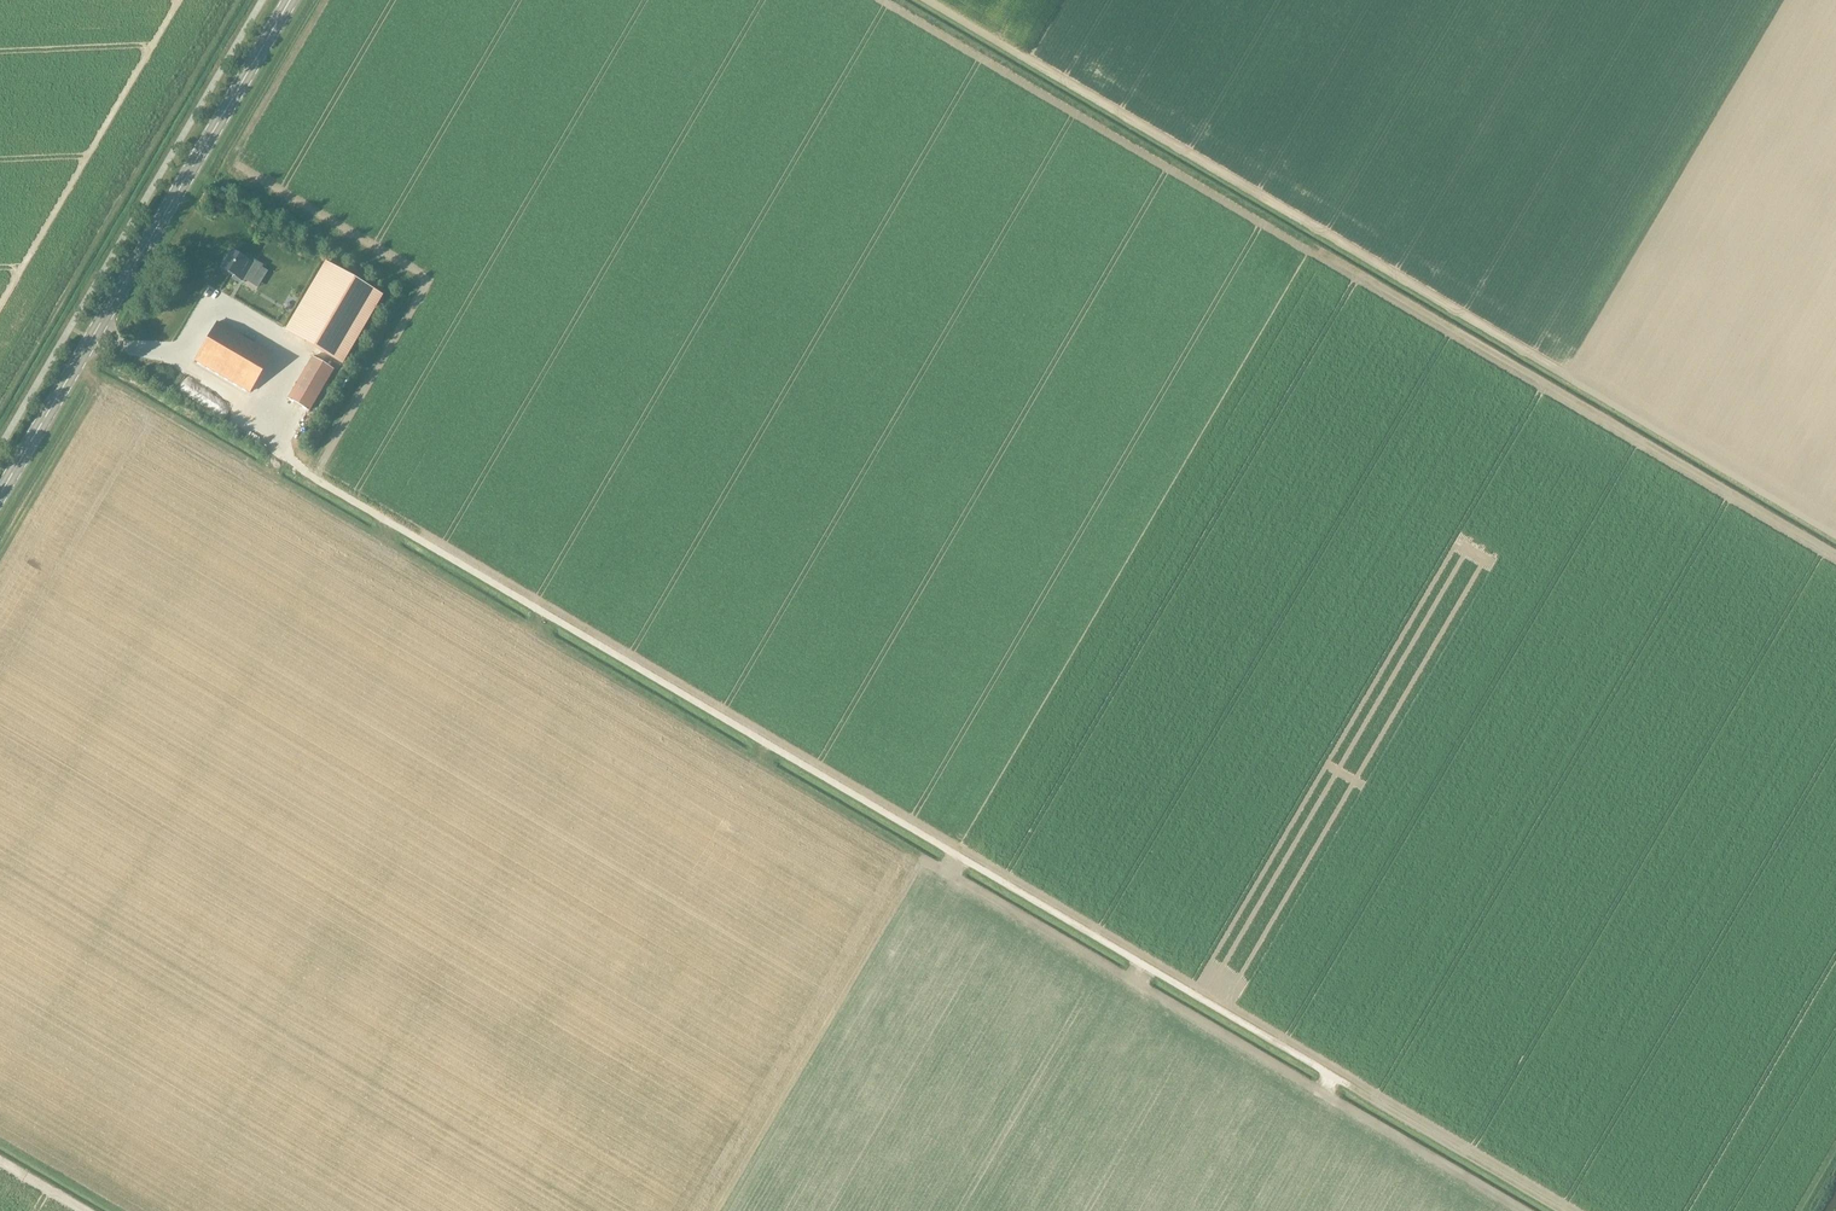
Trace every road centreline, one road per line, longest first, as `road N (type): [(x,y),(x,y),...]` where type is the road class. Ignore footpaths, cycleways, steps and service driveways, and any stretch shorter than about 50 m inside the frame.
road 1 (primary): [(0,494),(290,0)]

